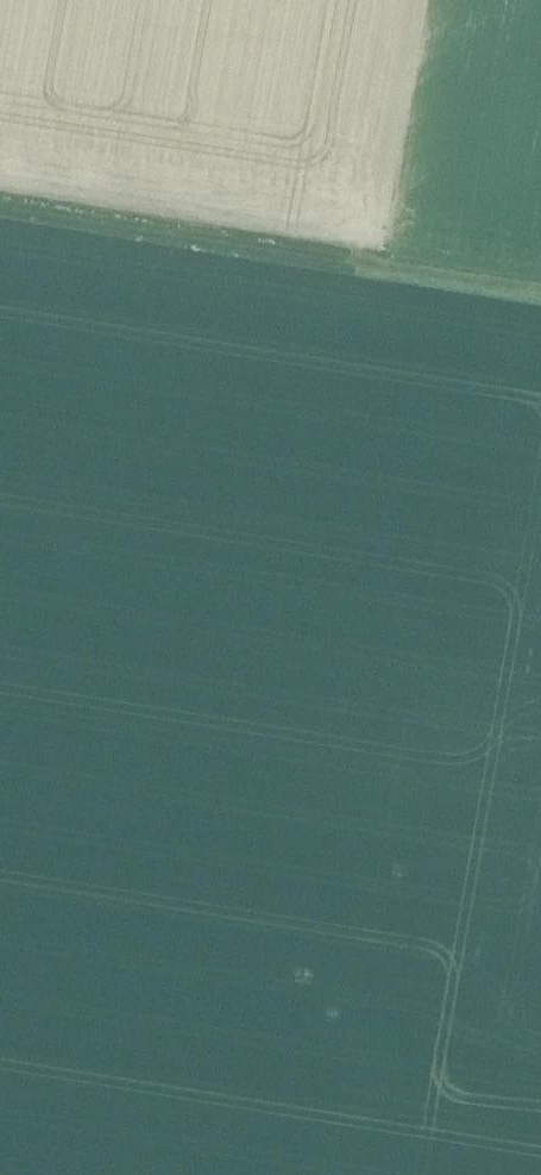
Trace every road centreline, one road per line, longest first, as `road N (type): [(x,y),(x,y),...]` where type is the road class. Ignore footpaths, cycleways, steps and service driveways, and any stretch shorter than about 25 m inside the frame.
road 1 (track): [(0,198),(540,283)]

